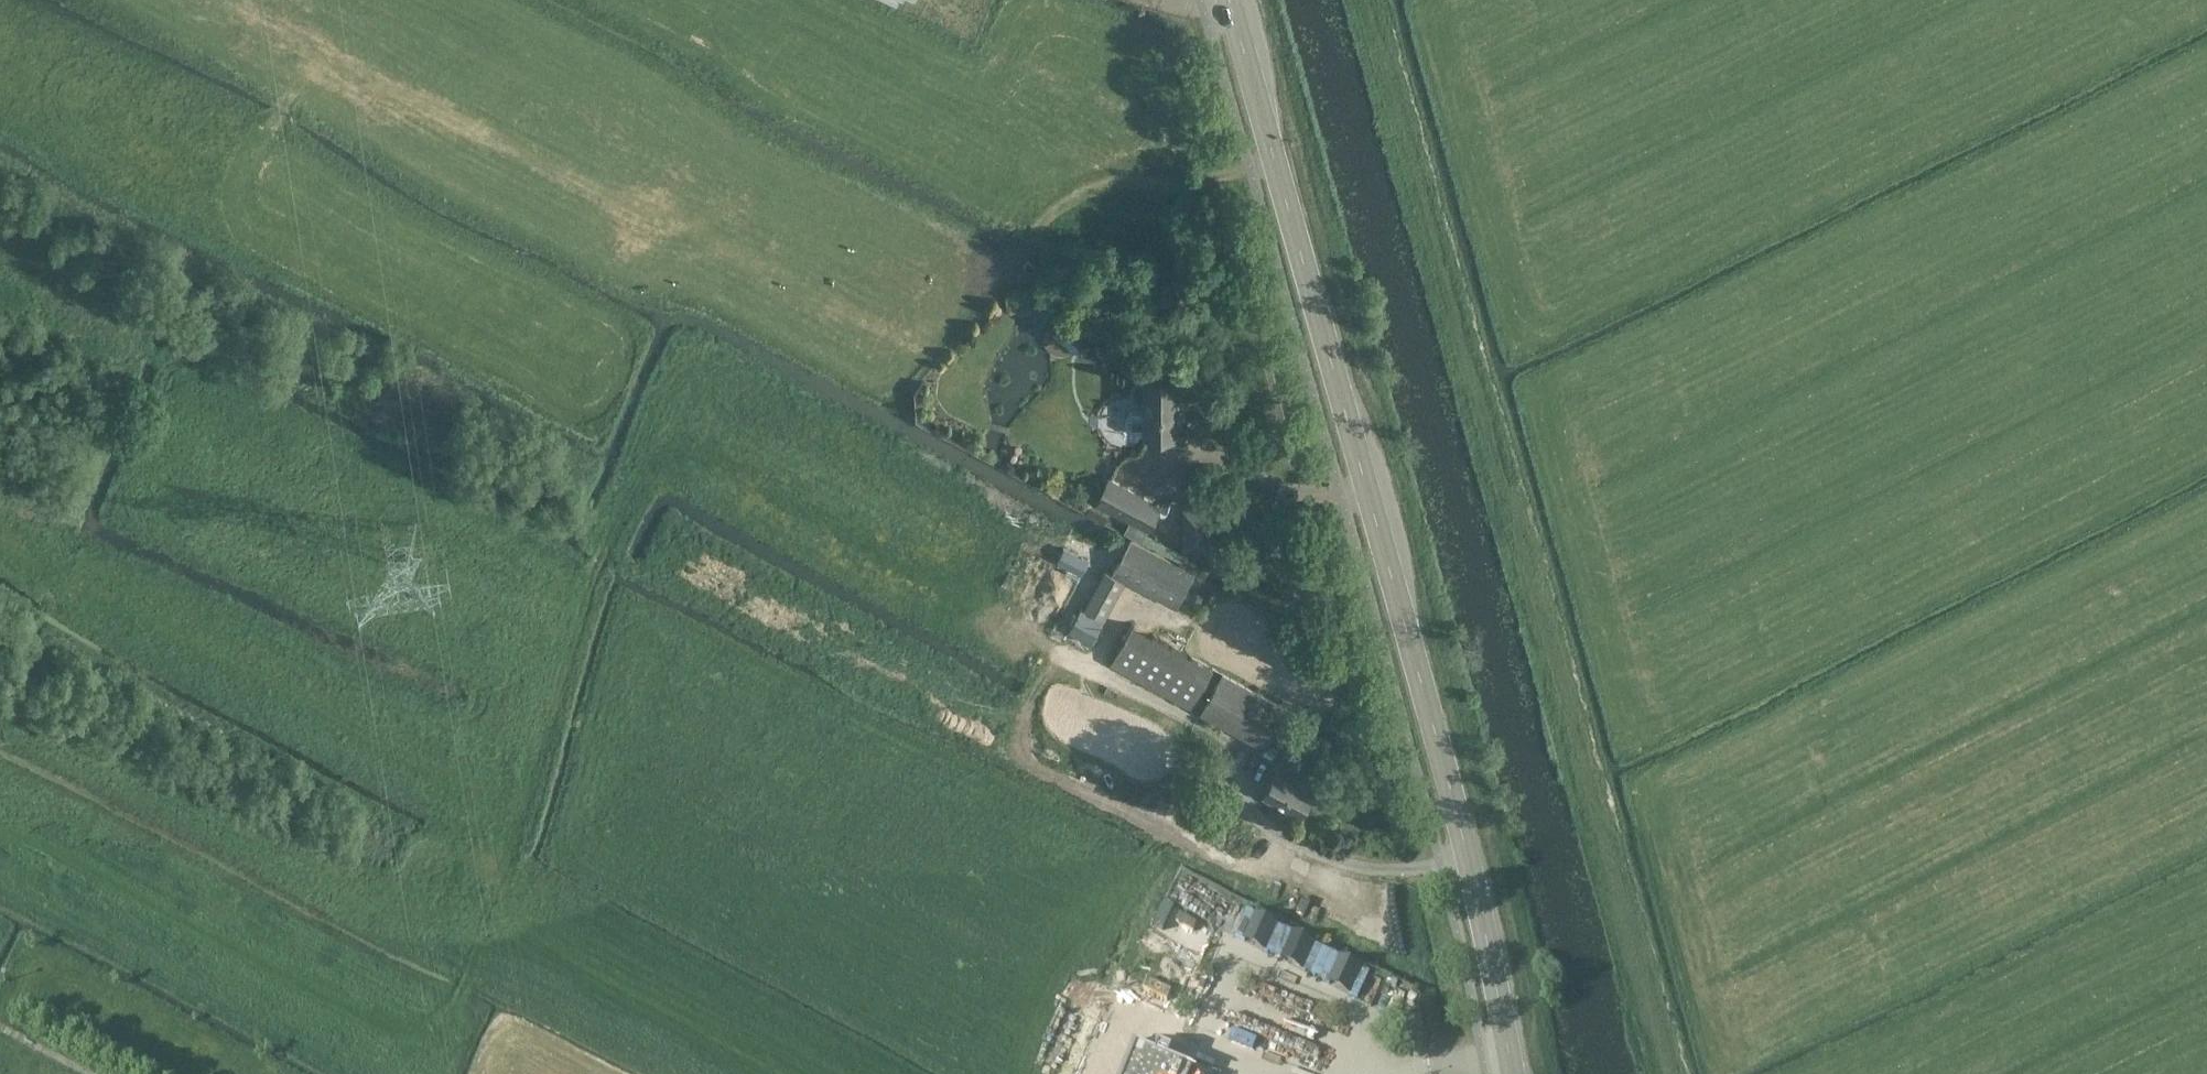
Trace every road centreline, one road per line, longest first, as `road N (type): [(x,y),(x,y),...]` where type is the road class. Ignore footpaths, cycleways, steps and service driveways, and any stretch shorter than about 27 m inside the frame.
road 1 (primary): [(1510,1073),(1441,757),(1274,133),(1231,0)]

